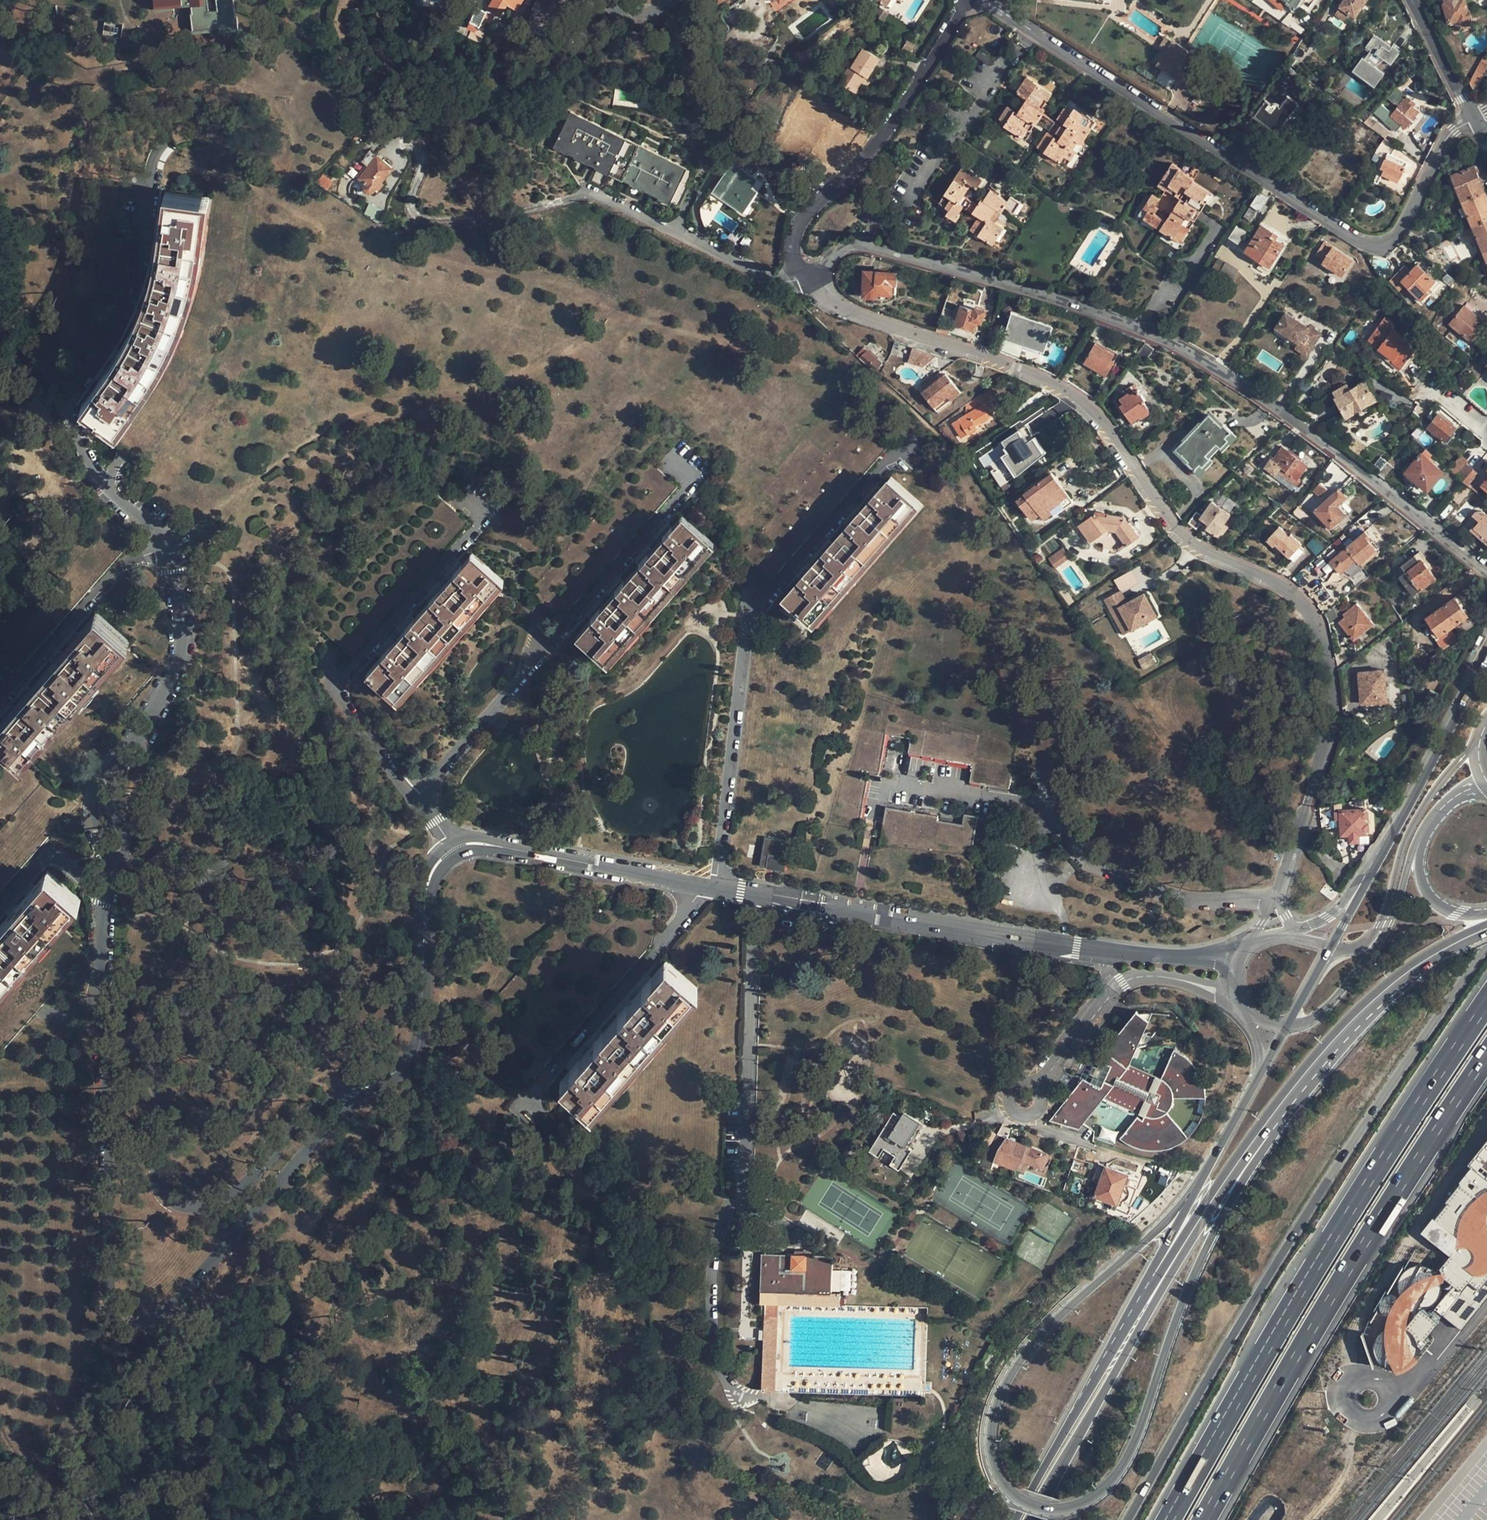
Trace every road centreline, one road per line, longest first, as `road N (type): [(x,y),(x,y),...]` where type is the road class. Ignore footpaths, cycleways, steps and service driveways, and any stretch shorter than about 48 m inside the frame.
road 1 (residential): [(798,271),(829,303),(1015,365),(1087,405),(1187,539),(1269,575),(1308,609),(1326,669),(1328,730),(1275,901)]
road 2 (primary): [(1184,1210),(1063,1315),(1008,1381),(993,1419),(992,1450),(1003,1482),(1022,1499),(1073,1505),(1124,1463),(1194,1274),(1252,1157)]
road 3 (residential): [(798,271),(863,245),(1074,304),(1159,337),(1293,420),(1486,570)]
road 4 (residential): [(400,1061),(329,1125),(162,1316),(131,1326),(115,1320),(109,1306),(99,1003)]
road 5 (secondary): [(1127,1519),(1302,1222),(1486,947)]
road 6 (residential): [(1471,117),(1441,147),(1397,235),(1378,246),(1355,240),(985,0)]
road 7 (motorway): [(1486,998),(1418,1094),(1167,1519)]
road 8 (motorway): [(1203,1519),(1258,1417),(1486,1050)]
road 9 (residential): [(754,892),(746,1104),(712,1271),(711,1355),(727,1384),(750,1399)]
road 10 (residential): [(99,1003),(136,1046),(149,1077),(159,1104),(158,1184),(165,1200),(182,1208),(227,1197),(306,1116),(400,1061)]
road 11 (primary): [(1486,923),(1406,966),(1346,1024),(1241,1148),(1147,1283)]
road 12 (residential): [(171,144),(155,159),(132,295),(69,397),(94,475),(163,546)]
road 13 (residential): [(754,892),(1076,947),(1192,958)]
road 14 (primary): [(1032,1519),(1209,1213),(1252,1157)]
road 15 (residential): [(968,0),(863,159),(805,216),(794,237),(798,271)]
road 16 (primary): [(1252,1157),(1405,982),(1486,932)]
road 17 (residential): [(703,883),(525,1104)]
road 18 (residential): [(163,546),(180,605),(180,657),(111,804)]
road 19 (residential): [(716,885),(746,616)]
road 20 (primary): [(1147,1283),(1016,1519)]
road 21 (residential): [(1480,746),(1418,816),(1368,942),(1329,948)]
road 22 (residential): [(1237,995),(1153,977),(1123,983),(1025,1099)]
road 23 (residential): [(455,509),(470,500),(483,516),(336,685)]
road 24 (residential): [(547,648),(690,482),(673,463),(662,474)]
road 25 (residential): [(1285,1030),(1318,1018),(1355,976),(1390,924),(1409,858),(1428,826)]
road 26 (residential): [(452,850),(485,844),(703,883)]
road 27 (residential): [(746,616),(898,449),(894,437)]
road 28 (residential): [(0,710),(113,572),(163,546)]
road 29 (residential): [(798,271),(771,278),(584,190)]
road 30 (residential): [(400,1061),(424,1015),(425,888),(452,850)]
road 31 (secondary): [(1486,652),(1384,849)]
road 32 (residential): [(111,804),(99,1003)]
road 33 (residential): [(416,796),(547,648)]
road 34 (secondary): [(1259,1075),(1184,1210)]
road 35 (residential): [(0,901),(70,825),(111,804)]
road 36 (residential): [(336,685),(344,711),(416,796)]
road 37 (track): [(1370,1399),(1349,1469),(1310,1519)]
road 38 (primary): [(1486,912),(1446,911),(1427,895),(1419,862),(1428,826)]
road 39 (residential): [(1415,0),(1471,117)]
road 40 (residential): [(1384,849),(1337,910),(1292,933)]
road 41 (track): [(69,409),(31,412),(24,423),(33,456),(0,441)]

